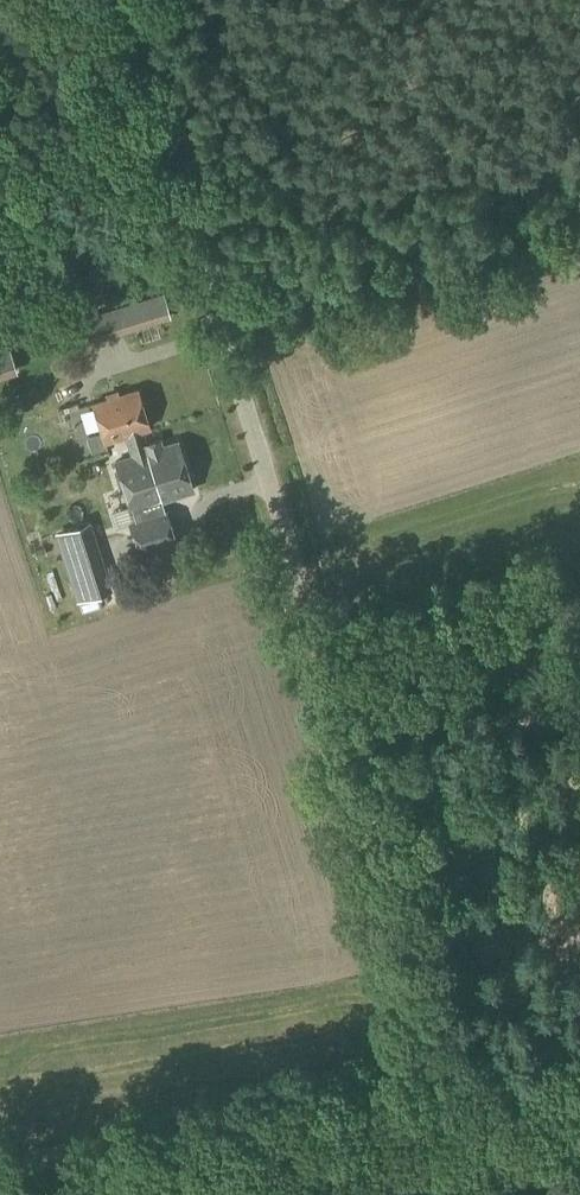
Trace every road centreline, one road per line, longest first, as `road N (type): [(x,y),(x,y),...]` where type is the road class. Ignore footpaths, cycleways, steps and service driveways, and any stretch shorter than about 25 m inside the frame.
road 1 (unclassified): [(471,1194),(86,0)]
road 2 (track): [(579,1071),(0,1162)]

